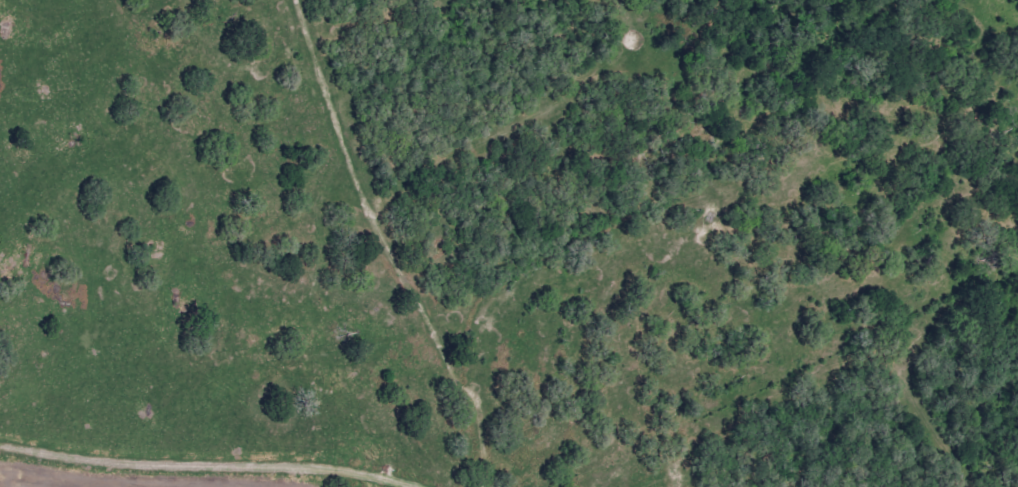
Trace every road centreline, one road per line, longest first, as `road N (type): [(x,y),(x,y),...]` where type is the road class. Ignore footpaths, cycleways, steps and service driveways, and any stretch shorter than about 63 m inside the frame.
road 1 (track): [(0,445),(103,463),(342,468),(414,486)]

